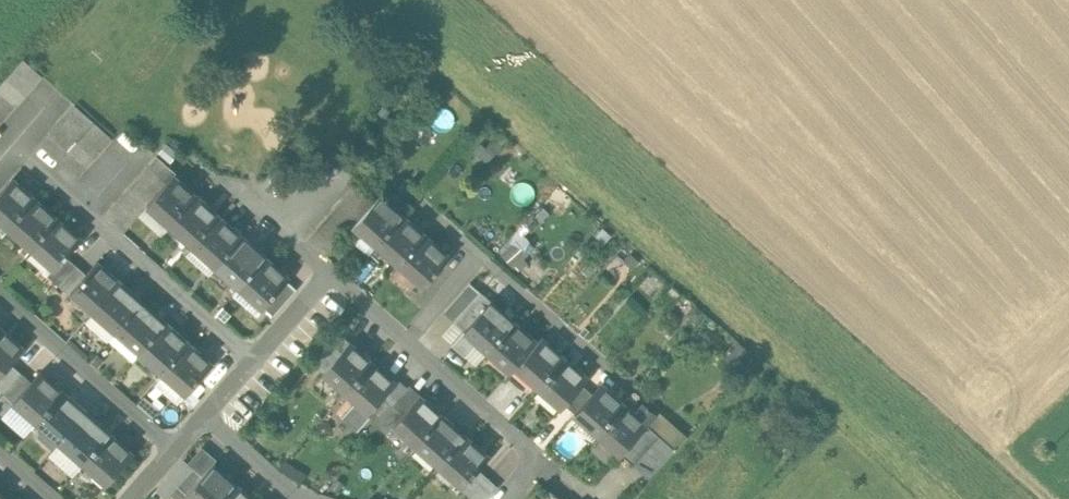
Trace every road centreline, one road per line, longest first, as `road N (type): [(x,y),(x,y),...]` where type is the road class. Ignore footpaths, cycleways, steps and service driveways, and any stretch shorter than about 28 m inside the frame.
road 1 (residential): [(0,171),(17,152),(262,364)]
road 2 (residential): [(173,450),(0,294)]
road 3 (residential): [(408,341),(544,462),(513,498)]
road 4 (residential): [(479,257),(631,386)]
road 5 (residential): [(237,198),(335,280)]
road 6 (residential): [(308,498),(289,492),(211,422)]

